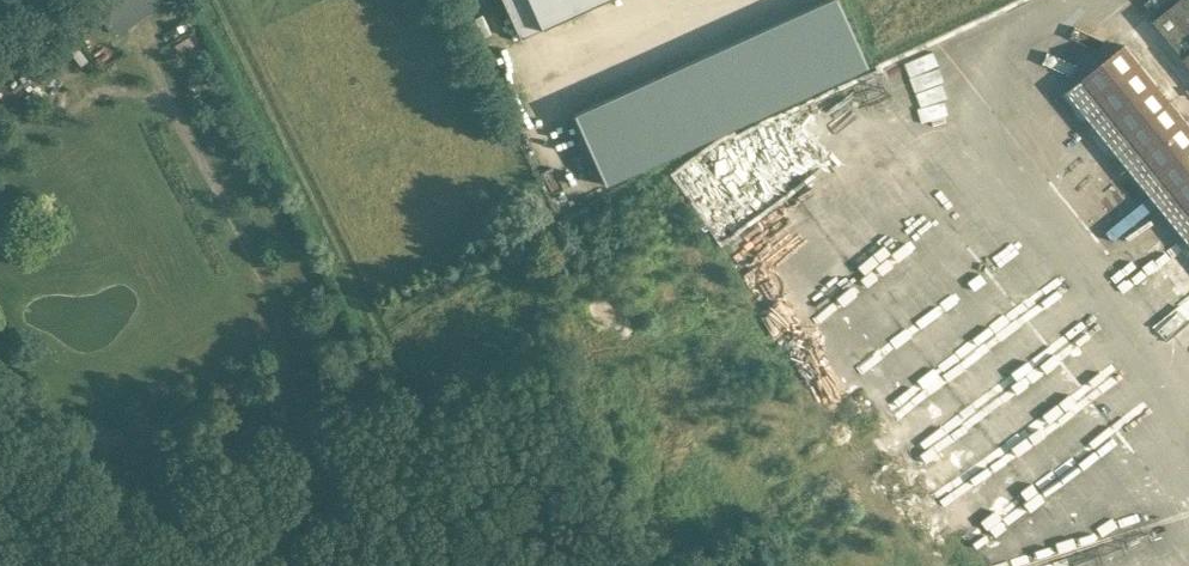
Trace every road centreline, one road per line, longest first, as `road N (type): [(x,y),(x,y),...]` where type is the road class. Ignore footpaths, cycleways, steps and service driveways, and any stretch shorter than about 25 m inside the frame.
road 1 (track): [(376,311),(473,565)]
road 2 (track): [(120,565),(0,467)]

